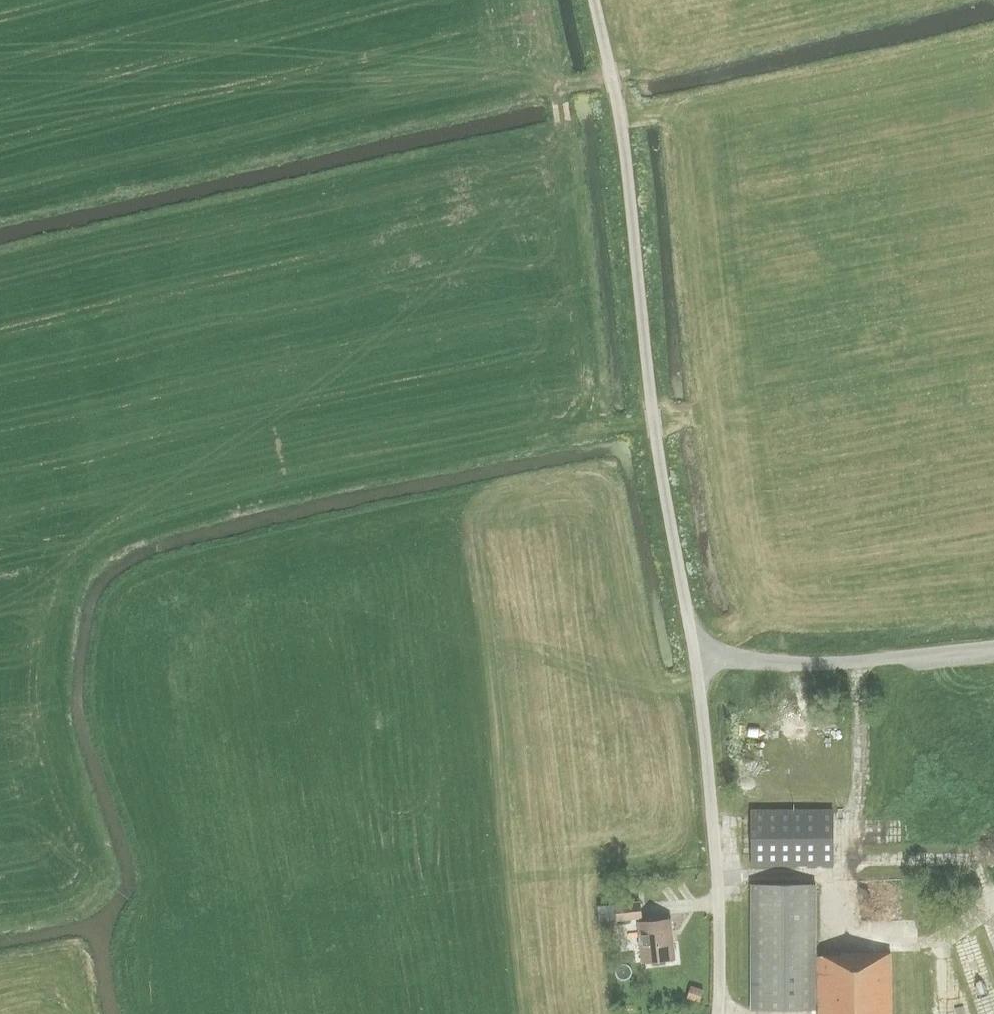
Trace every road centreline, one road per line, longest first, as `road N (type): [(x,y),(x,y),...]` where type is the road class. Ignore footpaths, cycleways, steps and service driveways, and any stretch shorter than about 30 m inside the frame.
road 1 (unclassified): [(594,0),(622,122),(657,440),(694,651),(809,664),(993,647)]
road 2 (track): [(859,661),(851,941)]
road 3 (track): [(718,876),(851,877)]

